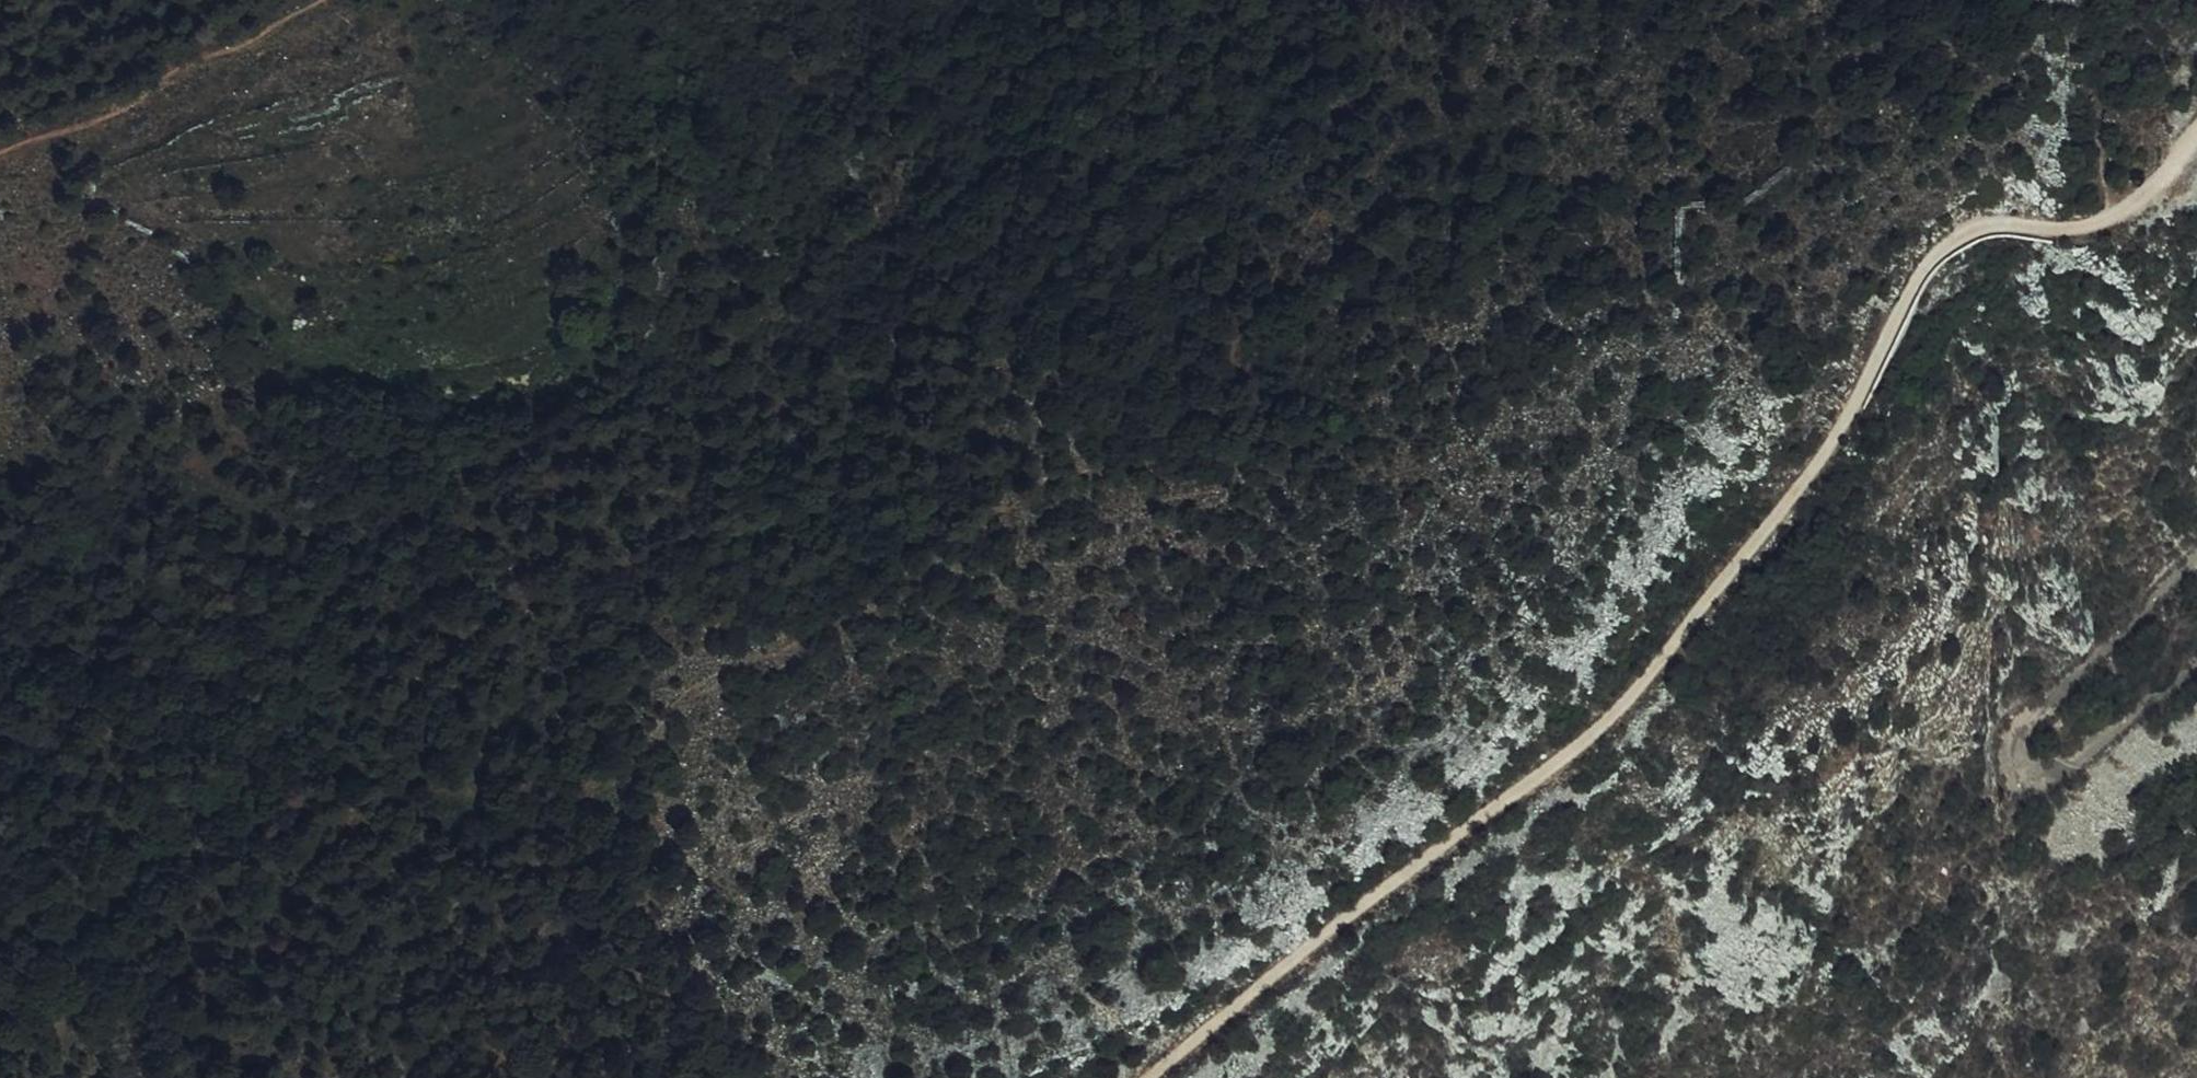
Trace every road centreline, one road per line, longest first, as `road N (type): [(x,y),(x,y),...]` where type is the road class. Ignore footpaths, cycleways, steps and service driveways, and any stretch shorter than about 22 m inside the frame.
road 1 (track): [(1150,1077),(1313,943),(1553,768),(1642,688),(1835,448),(1917,288),(1950,242),(1988,224),(2098,223),(2146,201),(2196,145)]
road 2 (track): [(2196,676),(2047,786),(2026,787),(2012,765),(2022,732),(2196,563)]

